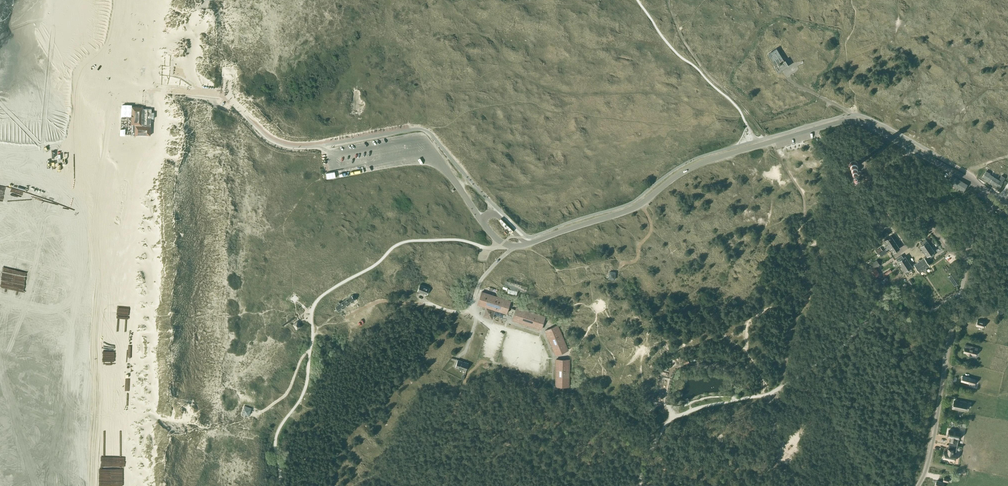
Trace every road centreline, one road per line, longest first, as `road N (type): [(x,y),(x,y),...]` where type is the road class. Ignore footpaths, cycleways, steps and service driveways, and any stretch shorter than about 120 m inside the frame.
road 1 (tertiary): [(994,202),(968,179),(875,128),(848,122),(700,163),(641,204),(513,246)]
road 2 (unclassified): [(917,485),(930,460),(970,241),(994,202)]
road 3 (unclassified): [(511,332),(483,320),(473,303),(513,246)]

